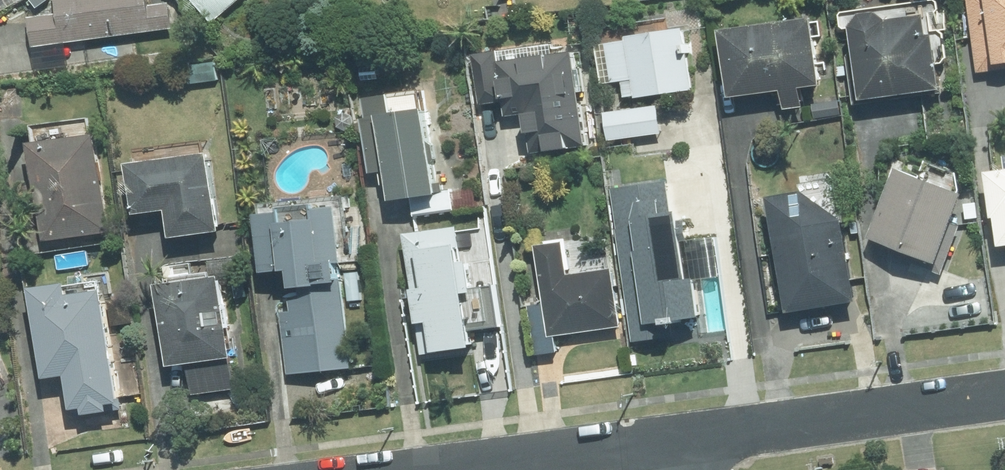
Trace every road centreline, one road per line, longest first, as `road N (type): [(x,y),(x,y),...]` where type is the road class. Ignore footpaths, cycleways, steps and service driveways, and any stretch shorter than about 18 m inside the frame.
road 1 (residential): [(687,444),(1004,397)]
road 2 (residential): [(481,469),(687,444)]

